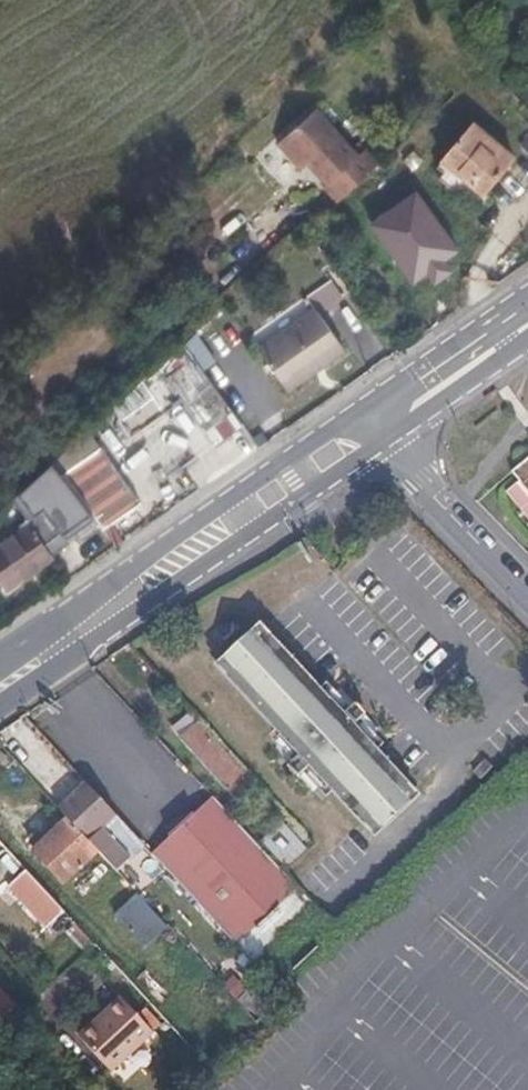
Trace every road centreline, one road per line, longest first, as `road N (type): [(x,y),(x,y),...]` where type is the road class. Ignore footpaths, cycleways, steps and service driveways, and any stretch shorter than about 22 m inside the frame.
road 1 (primary): [(527,293),(0,661)]
road 2 (primary): [(0,696),(388,437)]
road 3 (residential): [(388,437),(452,519),(527,594)]
road 4 (primary): [(388,437),(527,340)]

